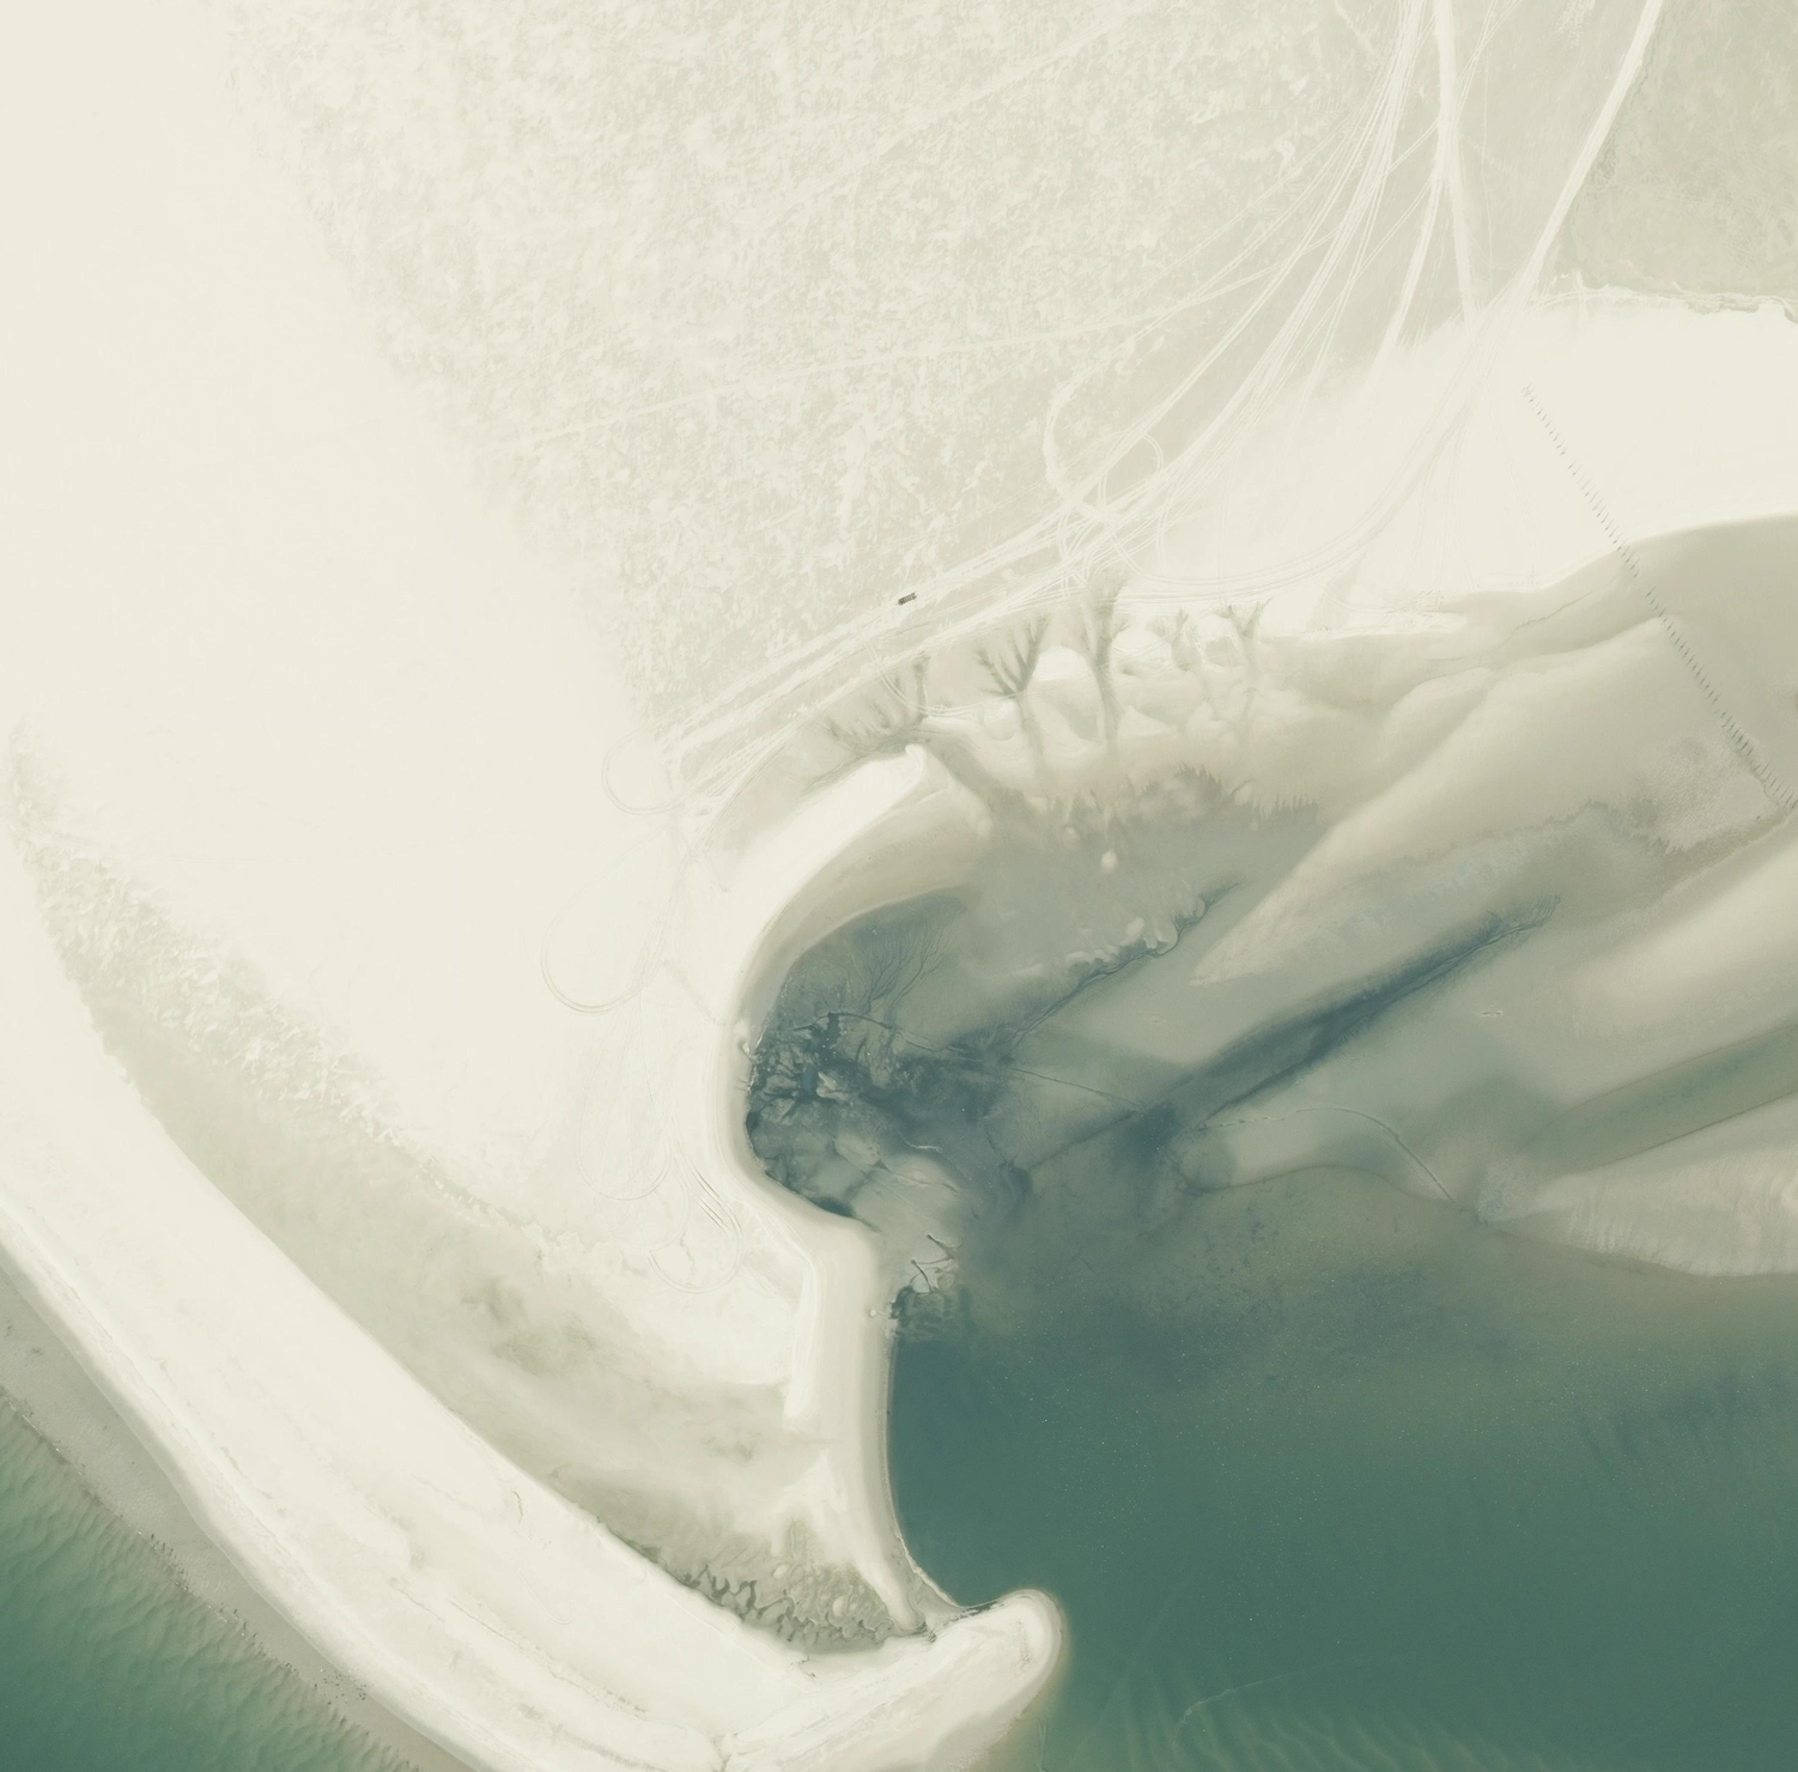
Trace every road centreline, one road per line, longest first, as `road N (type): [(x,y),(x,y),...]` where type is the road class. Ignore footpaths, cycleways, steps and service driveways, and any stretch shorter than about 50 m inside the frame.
road 1 (track): [(1797,563),(1689,491),(1606,237),(1627,0)]

